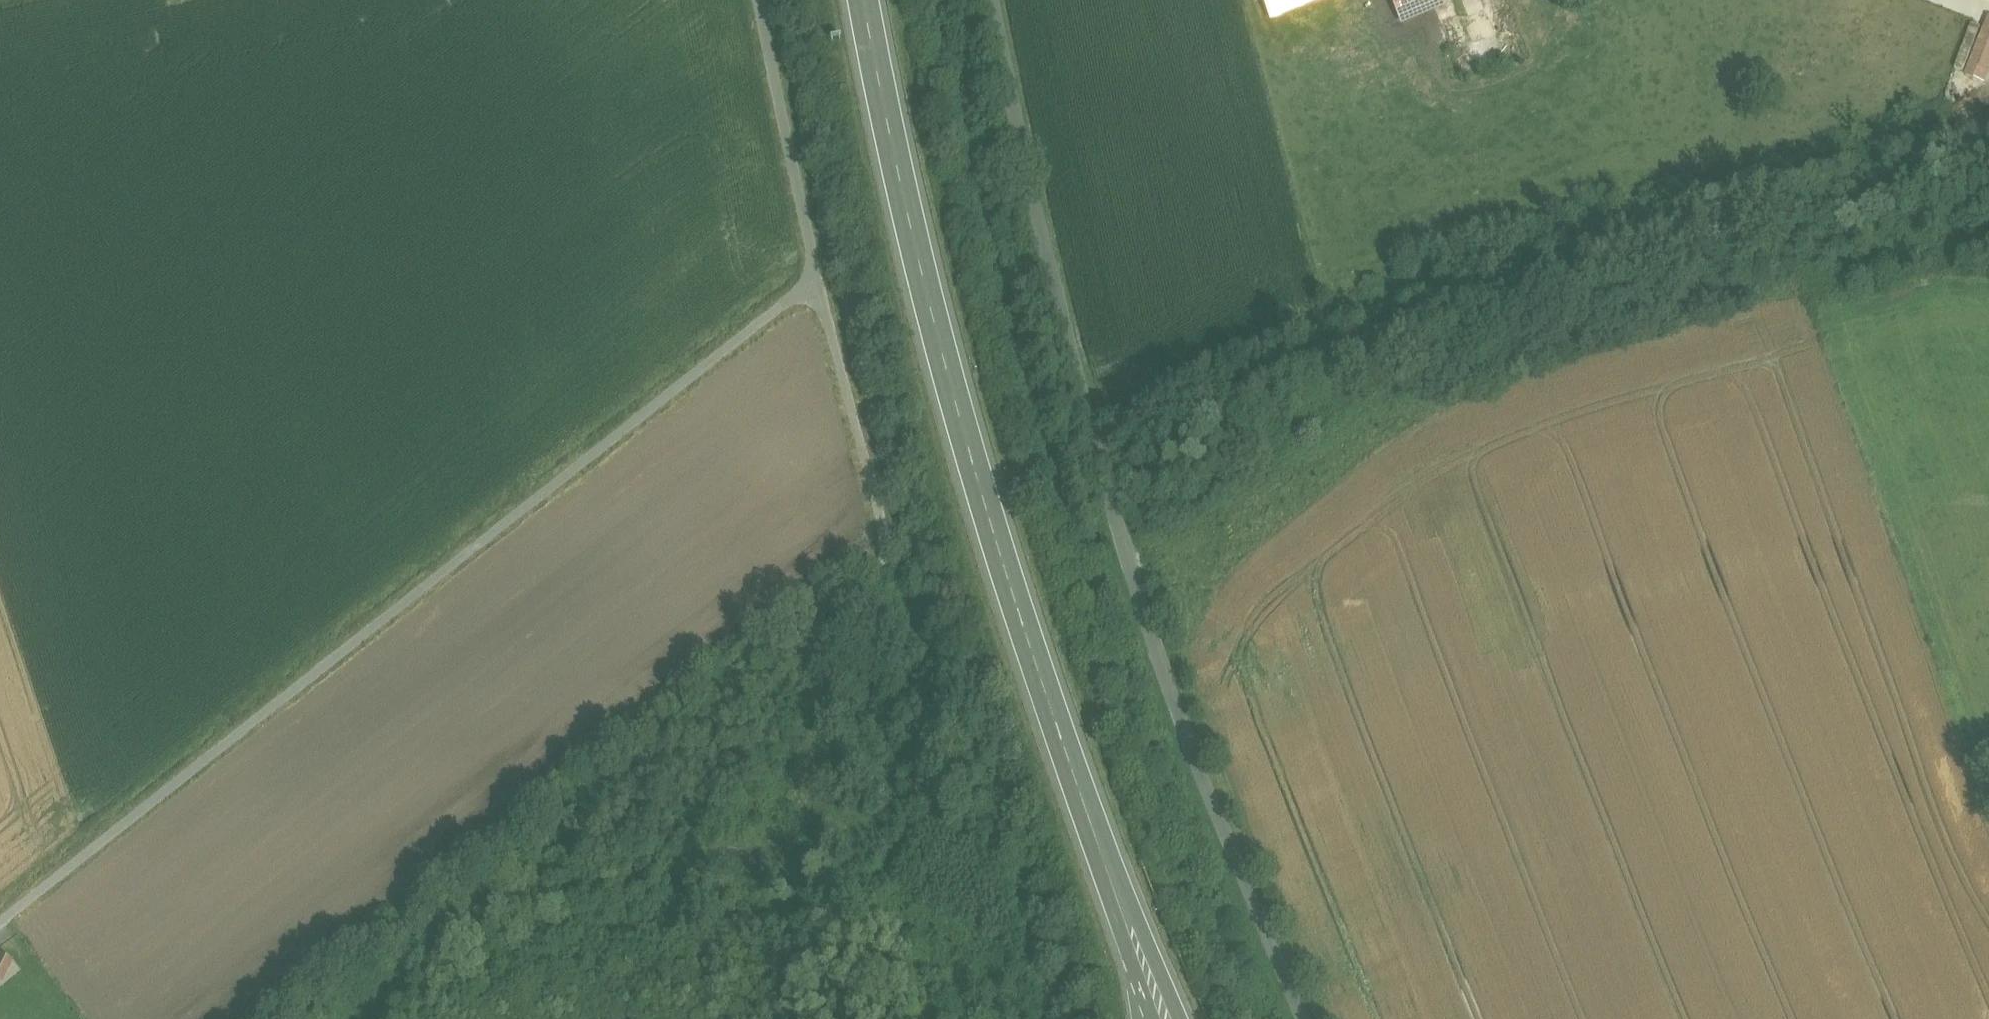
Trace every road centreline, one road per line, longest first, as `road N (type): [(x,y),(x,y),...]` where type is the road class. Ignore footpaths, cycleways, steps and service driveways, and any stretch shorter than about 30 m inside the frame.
road 1 (unclassified): [(762,0),(818,287),(0,929)]
road 2 (unclassified): [(999,0),(1114,493),(1214,795),(1309,1018)]
road 3 (secondary): [(859,0),(950,395),(1069,763),(1157,981)]
road 4 (track): [(818,287),(879,512),(879,578)]

